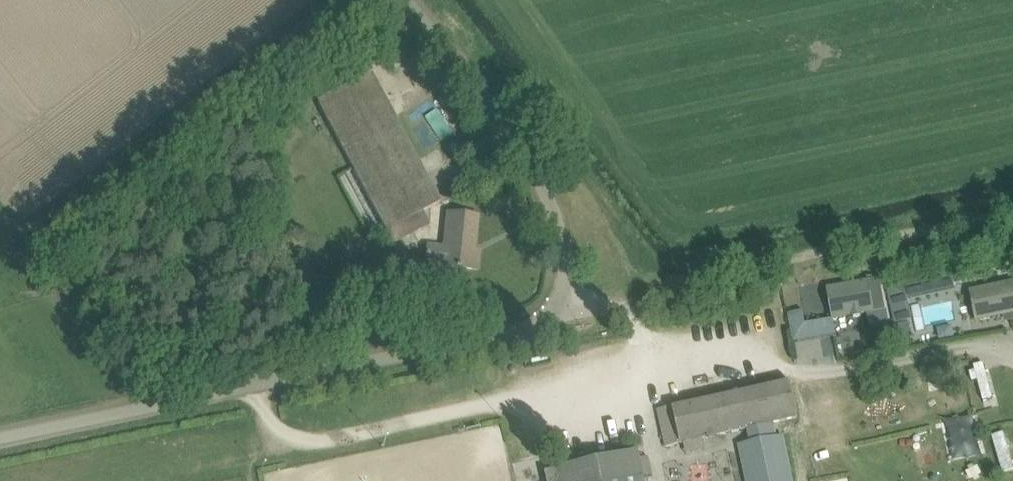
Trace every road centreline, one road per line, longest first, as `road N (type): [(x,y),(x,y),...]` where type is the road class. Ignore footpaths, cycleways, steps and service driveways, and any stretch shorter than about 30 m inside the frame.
road 1 (unclassified): [(0,437),(551,319),(563,310),(552,218),(508,116),(414,0)]
road 2 (track): [(563,310),(1012,217)]

